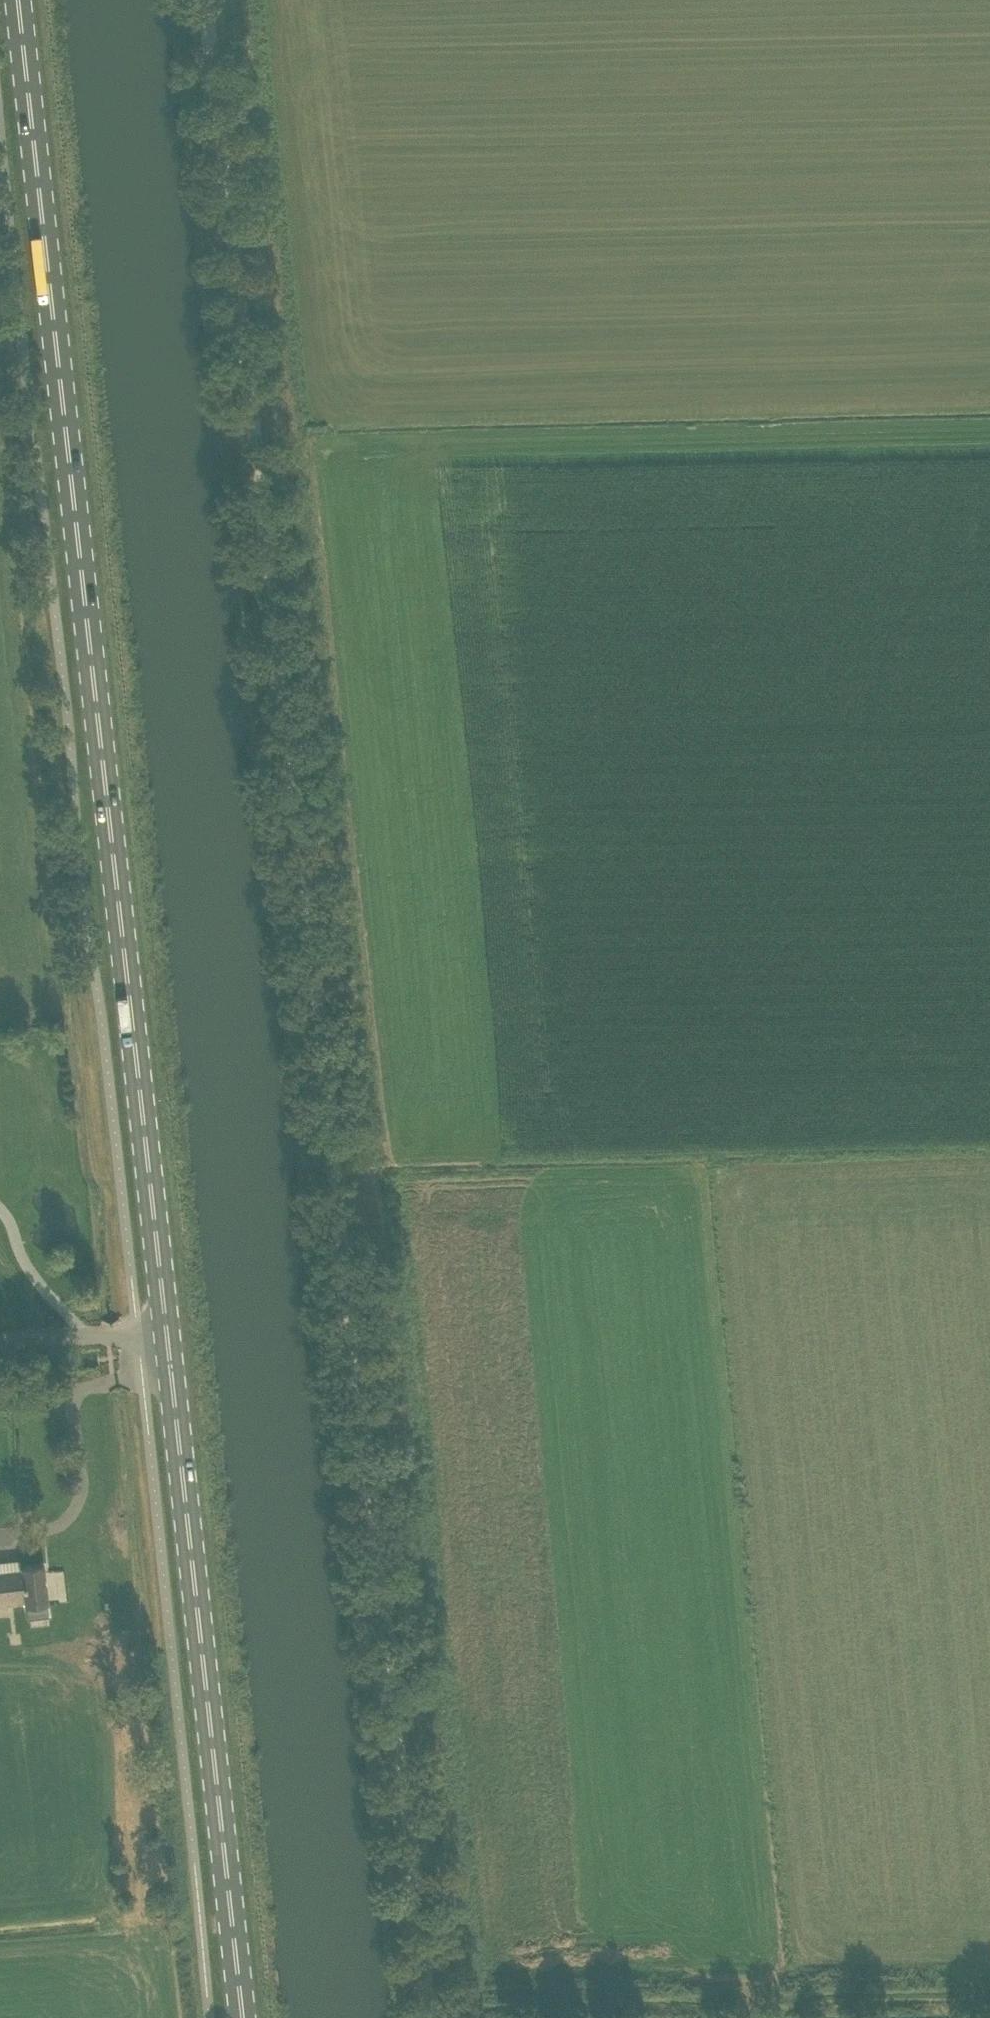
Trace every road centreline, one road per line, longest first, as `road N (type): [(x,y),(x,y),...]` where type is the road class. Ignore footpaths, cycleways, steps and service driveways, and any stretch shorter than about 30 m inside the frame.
road 1 (track): [(431,2017),(206,0)]
road 2 (primary): [(242,2017),(20,0)]

